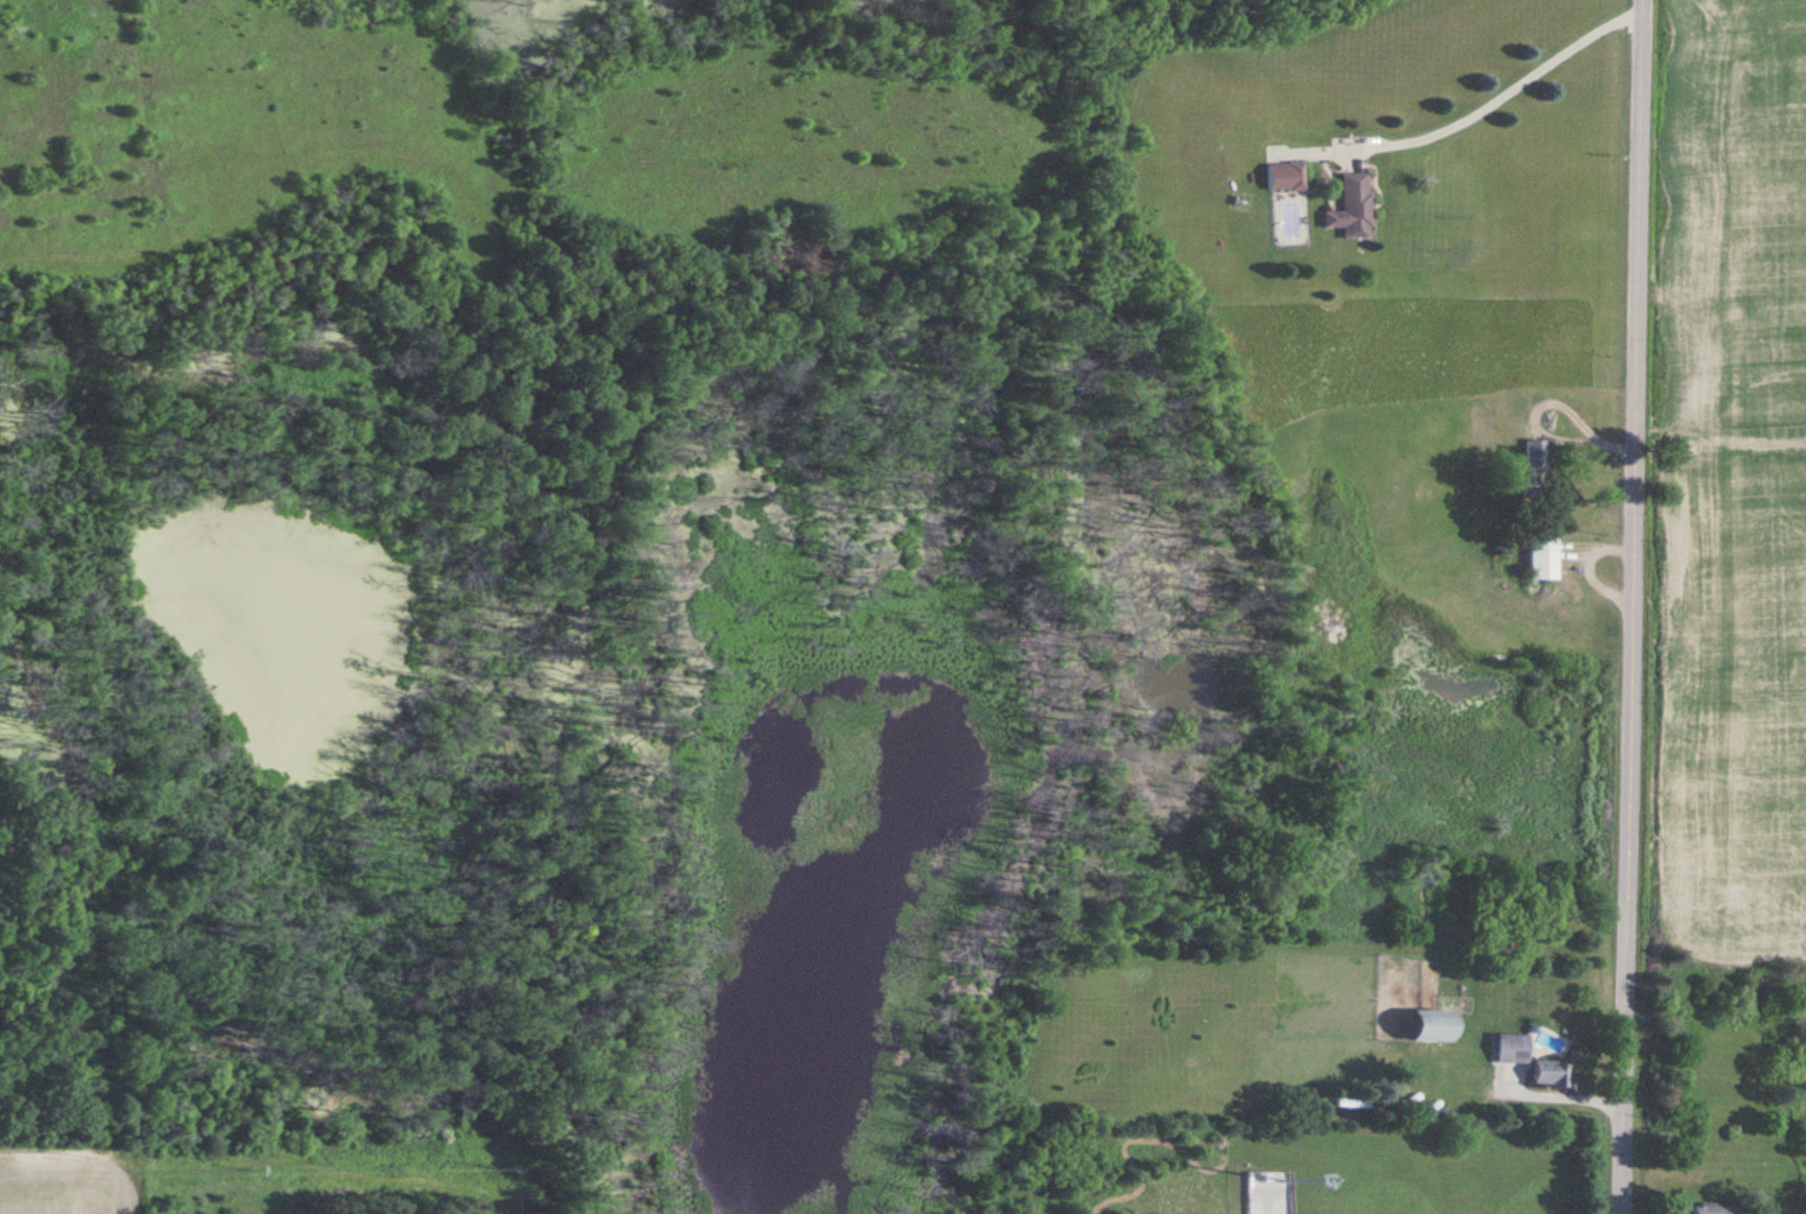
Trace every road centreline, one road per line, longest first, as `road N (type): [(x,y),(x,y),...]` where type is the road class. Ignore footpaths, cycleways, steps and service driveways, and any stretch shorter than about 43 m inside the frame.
road 1 (residential): [(1623,1213),(1644,0)]

